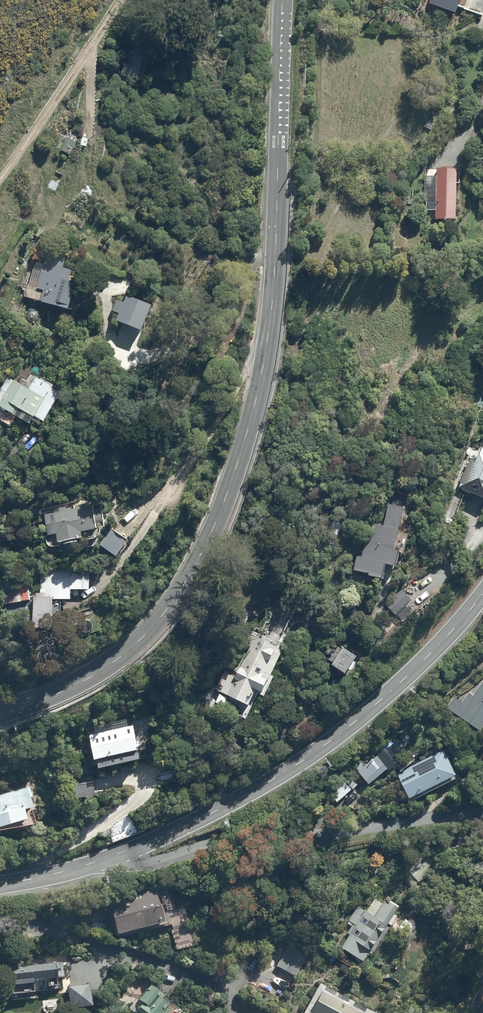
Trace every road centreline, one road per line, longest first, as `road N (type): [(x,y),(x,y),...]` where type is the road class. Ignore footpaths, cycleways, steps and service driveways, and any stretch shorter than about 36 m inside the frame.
road 1 (secondary): [(0,716),(76,686),(133,647),(173,603),(217,522),(269,335),(283,0)]
road 2 (secondary): [(117,855),(230,804),(322,748),(429,656),(482,594)]
road 3 (unclassified): [(482,813),(214,843),(155,865),(117,855)]
road 4 (secondary): [(0,885),(117,855)]

